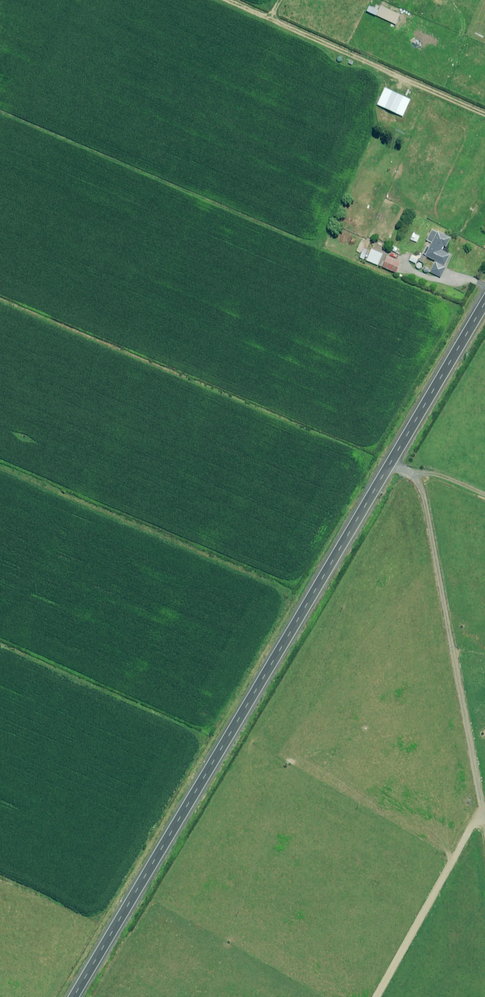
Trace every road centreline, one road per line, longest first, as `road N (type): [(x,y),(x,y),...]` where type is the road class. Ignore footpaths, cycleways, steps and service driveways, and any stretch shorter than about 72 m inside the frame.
road 1 (unclassified): [(484,302),(71,996)]
road 2 (track): [(484,119),(216,0)]
road 3 (track): [(478,826),(383,996)]

